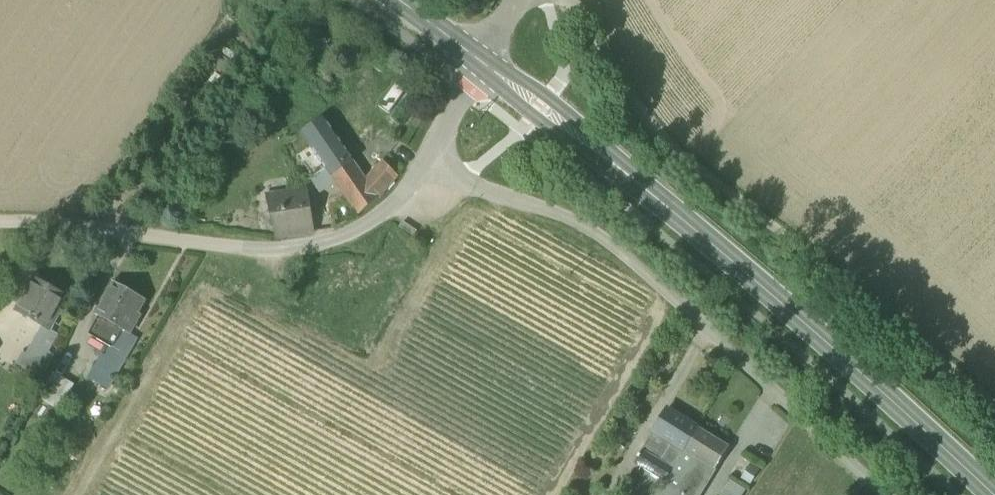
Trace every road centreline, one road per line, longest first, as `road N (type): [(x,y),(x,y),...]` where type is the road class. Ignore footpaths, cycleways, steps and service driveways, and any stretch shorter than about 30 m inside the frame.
road 1 (secondary): [(989,494),(614,165),(482,60)]
road 2 (track): [(573,0),(659,136),(994,404)]
road 3 (residential): [(425,164),(595,229),(884,494)]
road 4 (residential): [(425,164),(368,221),(325,242),(268,251),(50,221),(0,223)]

